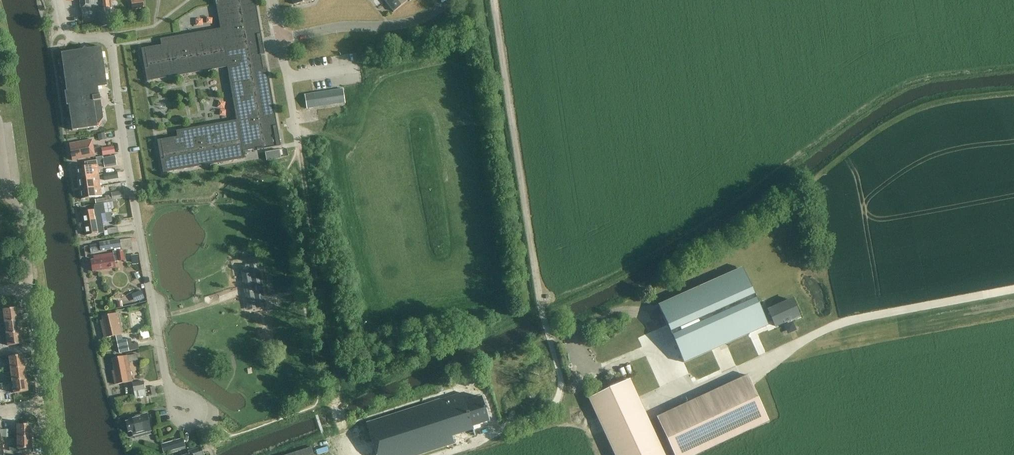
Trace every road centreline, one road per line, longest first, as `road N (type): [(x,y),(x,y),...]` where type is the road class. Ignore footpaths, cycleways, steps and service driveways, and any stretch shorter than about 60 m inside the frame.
road 1 (residential): [(187,410),(170,394),(111,46),(105,36),(69,32),(64,0)]
road 2 (track): [(338,378),(298,144)]
road 3 (residential): [(281,39),(404,24),(451,0)]
road 4 (residential): [(29,290),(20,219),(3,189),(0,156)]

